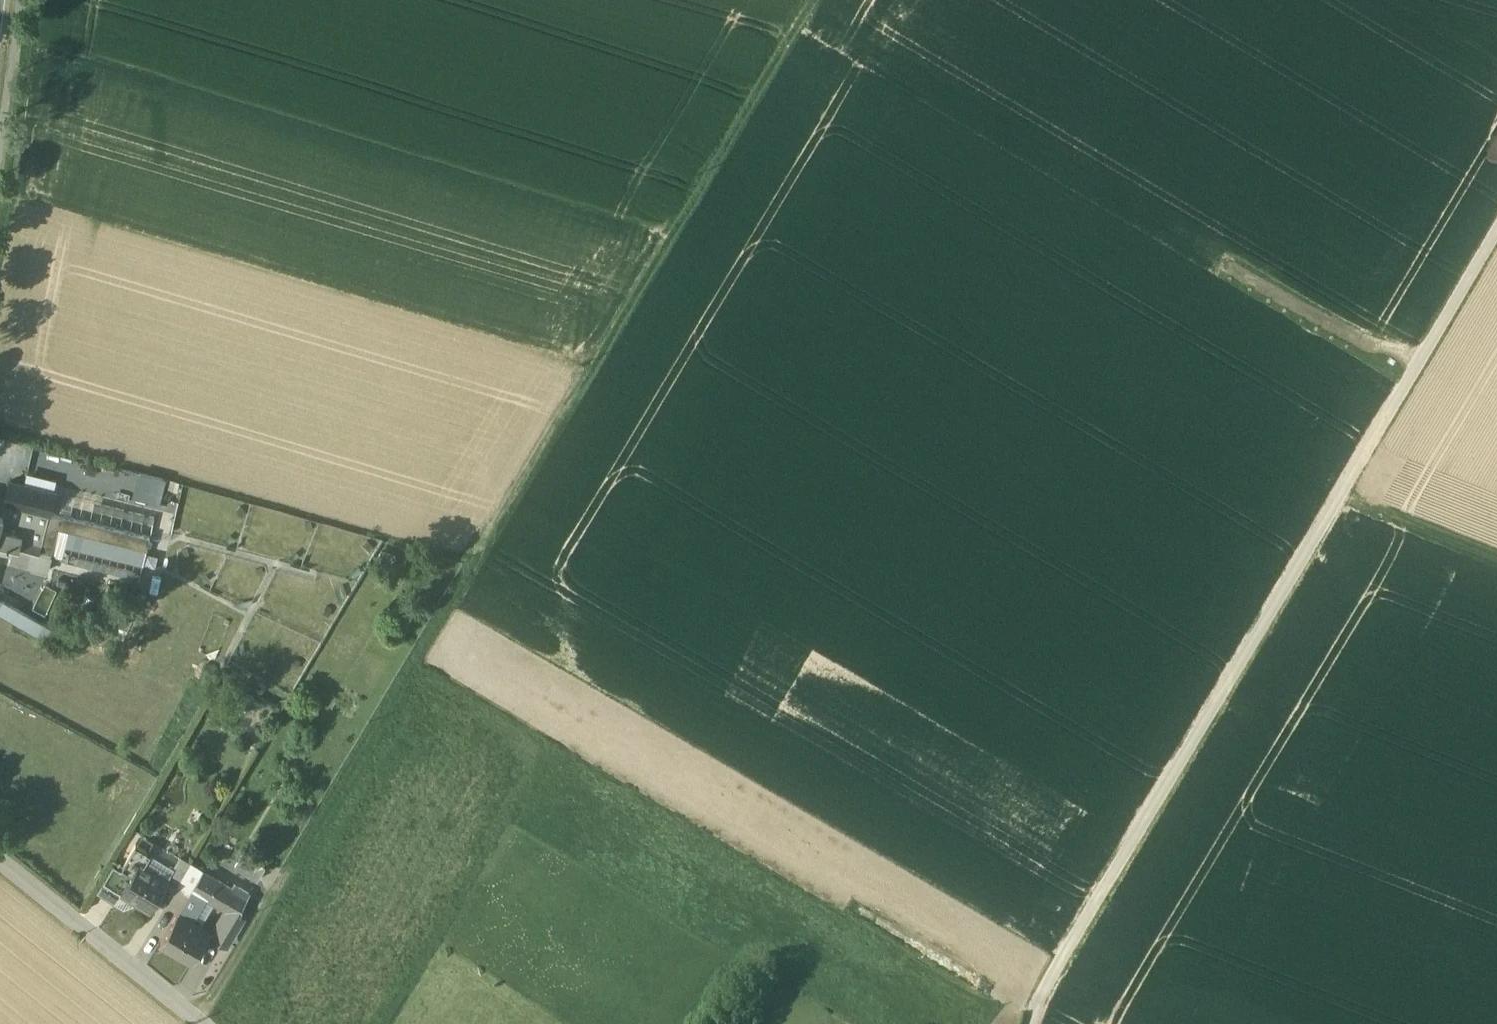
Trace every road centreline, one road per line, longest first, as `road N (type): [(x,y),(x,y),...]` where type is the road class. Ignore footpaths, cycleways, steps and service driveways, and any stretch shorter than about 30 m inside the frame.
road 1 (track): [(201,1021),(806,0)]
road 2 (track): [(1339,496),(1030,1023)]
road 3 (track): [(1496,228),(1339,496)]
road 4 (unclassified): [(0,857),(205,1023)]
road 5 (track): [(1339,496),(1496,559)]

